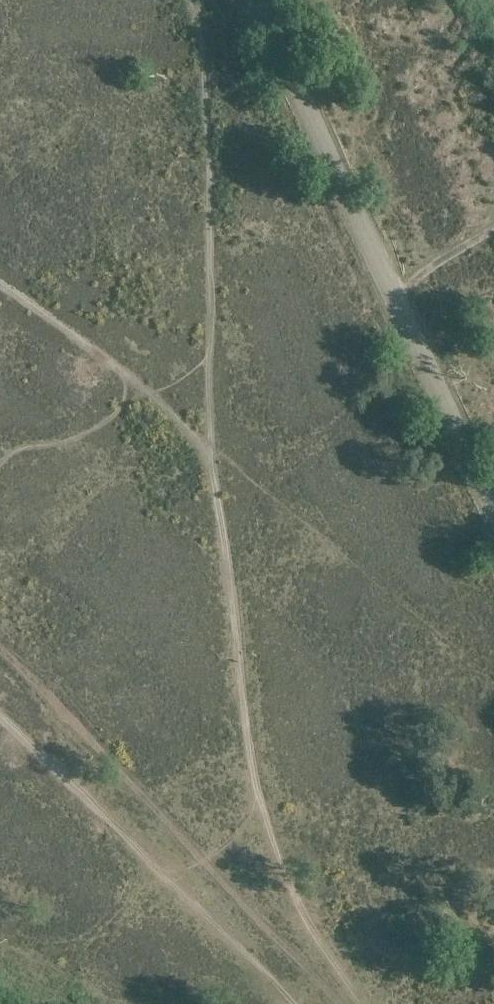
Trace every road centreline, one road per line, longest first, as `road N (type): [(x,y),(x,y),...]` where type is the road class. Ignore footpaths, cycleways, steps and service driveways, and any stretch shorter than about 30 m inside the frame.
road 1 (unclassified): [(493,507),(258,0)]

